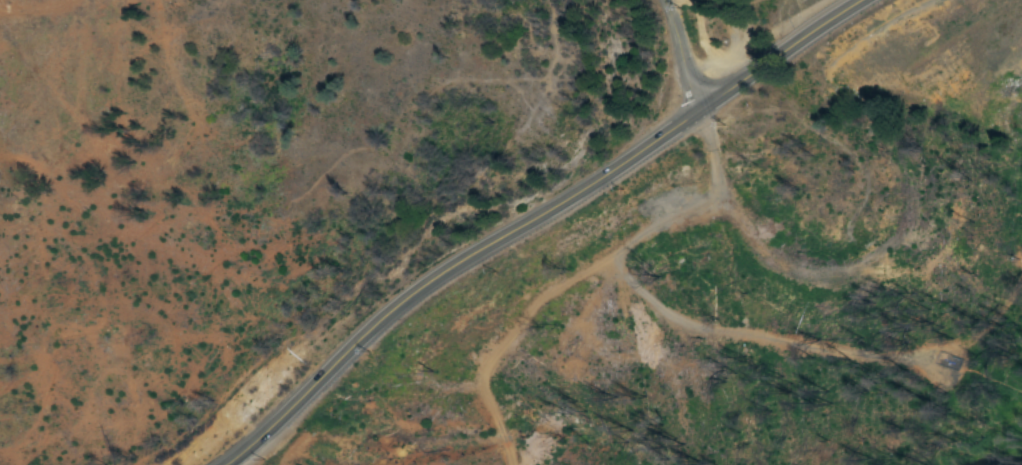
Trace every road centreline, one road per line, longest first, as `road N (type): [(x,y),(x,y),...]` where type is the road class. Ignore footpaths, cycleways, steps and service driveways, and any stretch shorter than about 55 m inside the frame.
road 1 (secondary): [(864,0),(634,155),(428,279),(226,464)]

